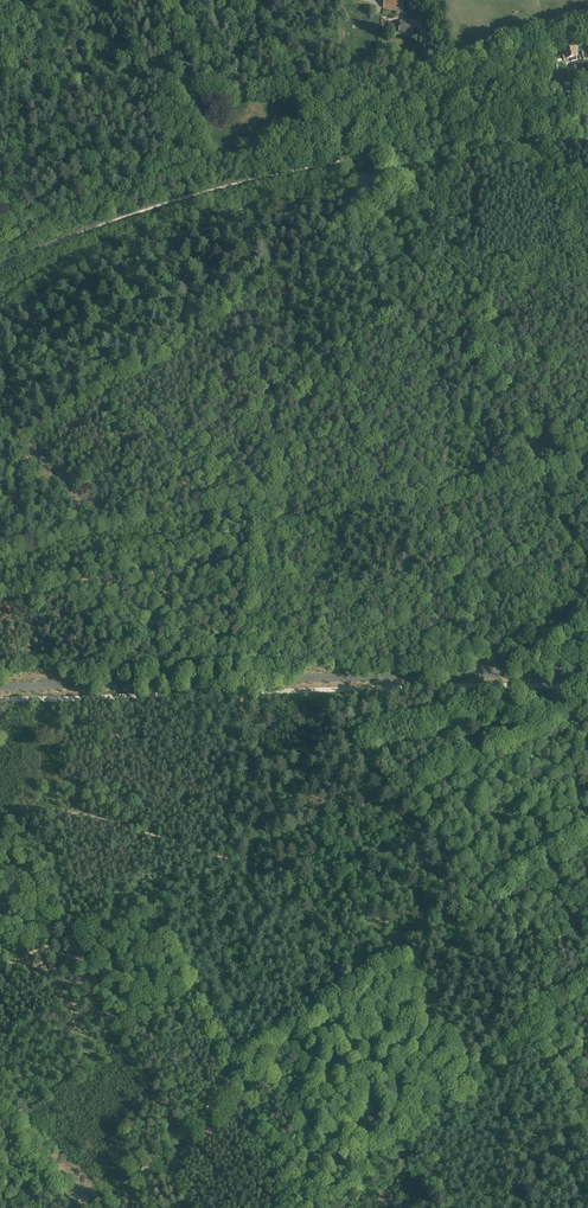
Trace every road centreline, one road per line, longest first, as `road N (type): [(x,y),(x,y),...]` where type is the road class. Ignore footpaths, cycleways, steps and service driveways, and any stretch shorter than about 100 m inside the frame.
road 1 (unclassified): [(0,78),(304,86),(387,57),(463,85),(587,32)]
road 2 (secondary): [(587,670),(0,687)]
road 3 (secondary): [(304,1207),(587,988)]
road 4 (track): [(0,237),(186,171),(331,139)]
road 5 (track): [(363,189),(535,473)]
road 6 (track): [(587,180),(525,158),(417,163)]
road 7 (track): [(255,0),(331,139)]

